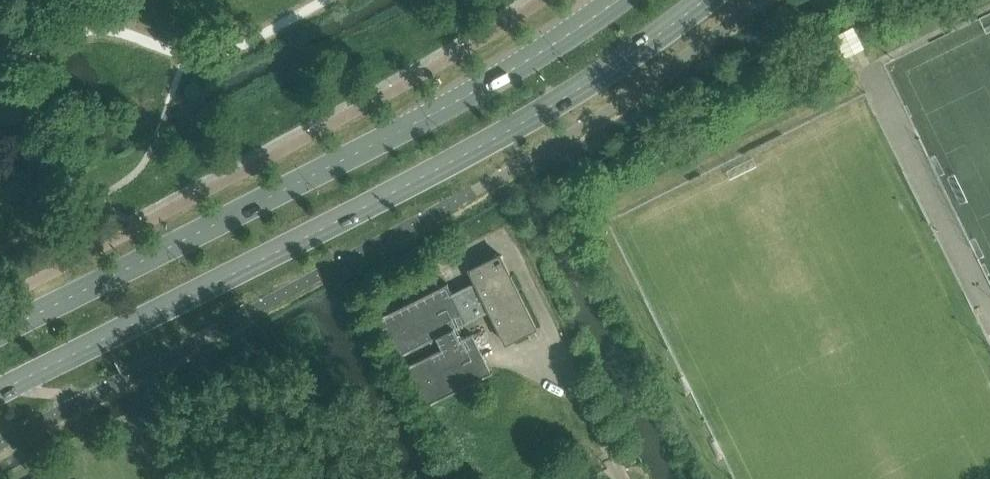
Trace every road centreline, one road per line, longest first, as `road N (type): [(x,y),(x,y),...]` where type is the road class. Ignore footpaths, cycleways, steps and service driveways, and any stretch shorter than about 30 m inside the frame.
road 1 (secondary): [(0,394),(418,180),(653,43),(706,0)]
road 2 (secondary): [(617,0),(469,94),(0,333)]

